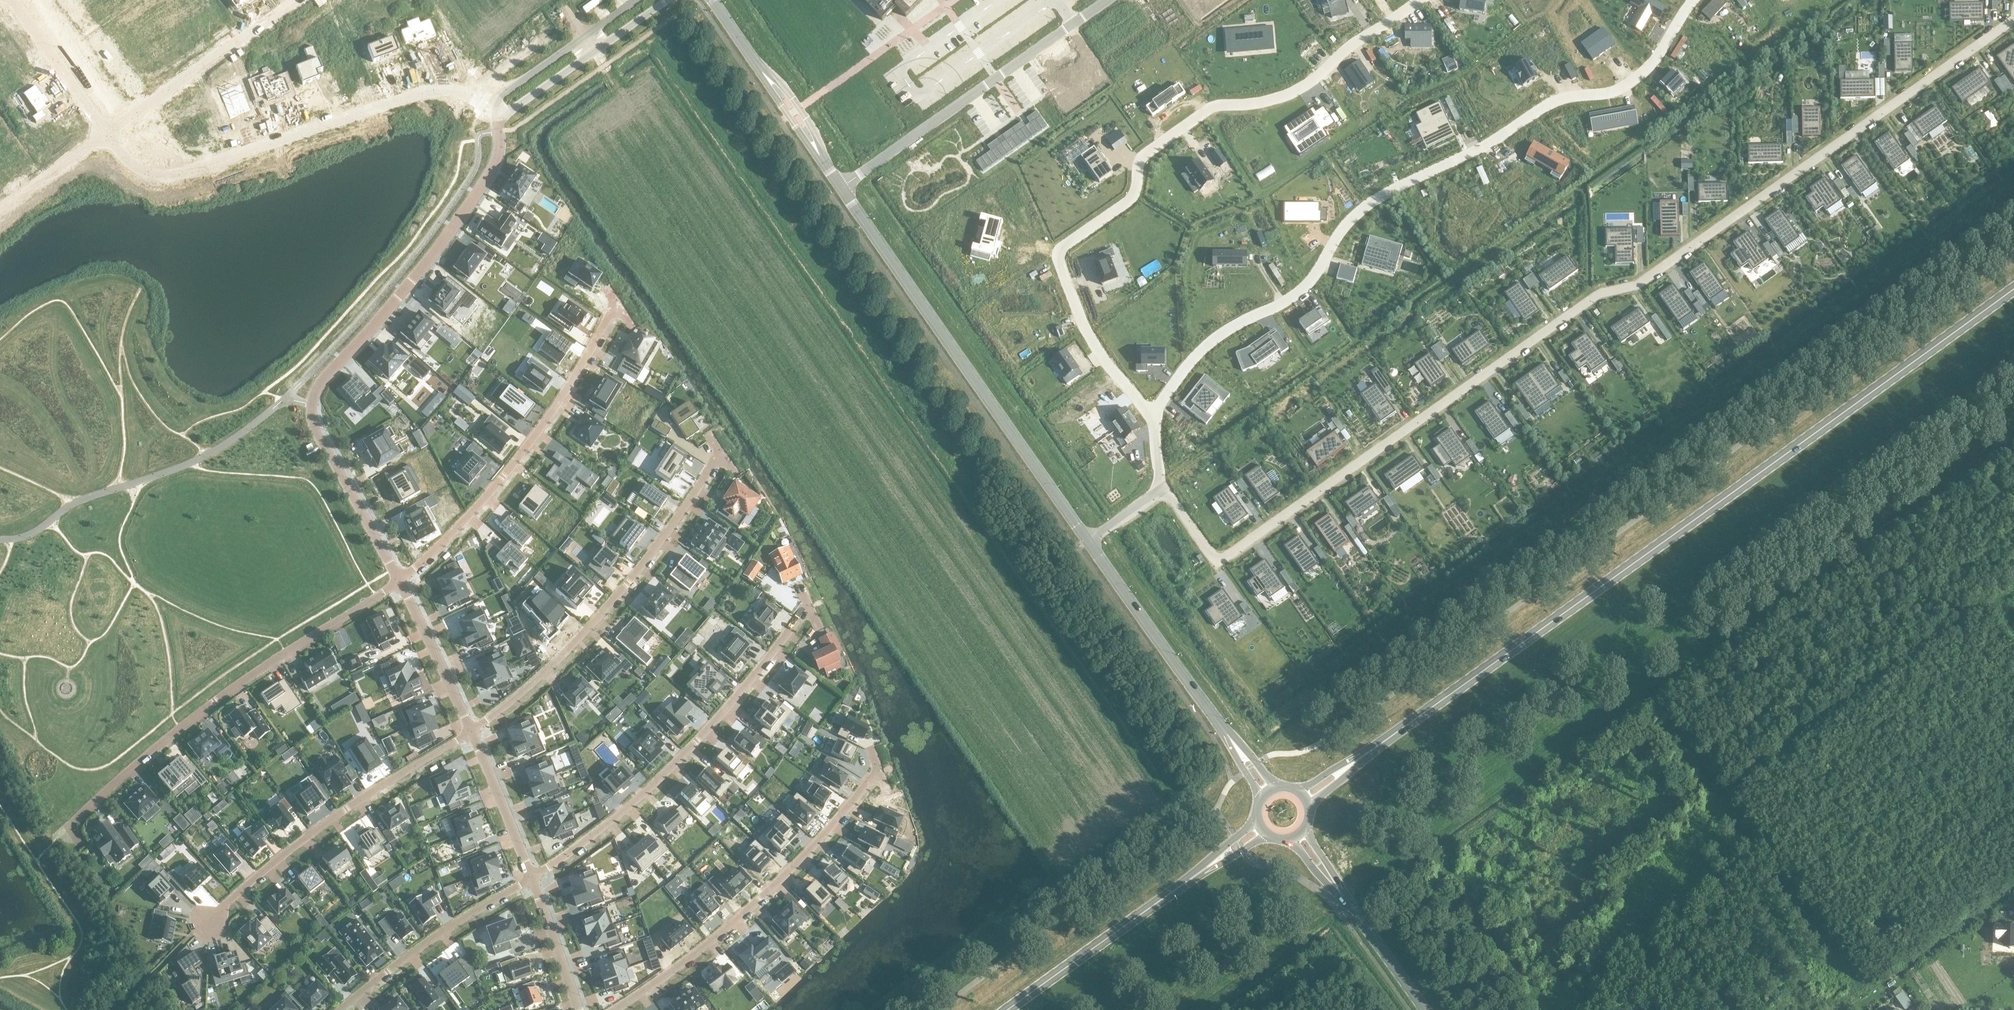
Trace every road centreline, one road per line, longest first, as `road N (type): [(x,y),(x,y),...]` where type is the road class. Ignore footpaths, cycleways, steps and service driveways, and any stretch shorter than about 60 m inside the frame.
road 1 (residential): [(2013,21),(1637,285),(1599,294),(1218,562),(1164,488)]
road 2 (secondary): [(1353,764),(2013,288)]
road 3 (residential): [(1693,0),(1641,77),(1613,92),(1558,100),(1500,140),(1373,200),(1347,222),(1300,292),(1211,341),(1149,416)]
road 4 (residential): [(1419,0),(1297,87),(1216,104),(1144,154),(1128,197),(1060,252),(1076,309),(1149,416)]
road 5 (residential): [(405,581),(323,440),(312,401),(481,187),(497,154),(500,118)]
road 6 (residential): [(83,843),(71,823),(149,754),(287,652),(405,581)]
road 7 (tertiary): [(1089,541),(842,187)]
road 8 (residential): [(106,136),(129,162),(164,175),(436,91),(492,104)]
road 9 (residential): [(808,602),(705,735),(603,828),(532,878)]
road 10 (residential): [(722,454),(666,535),(566,653),(472,730)]
road 11 (residential): [(880,770),(740,918),(613,1009)]
road 12 (residential): [(617,309),(514,464),(405,581)]
road 13 (residential): [(201,925),(287,852),(472,730)]
road 14 (residential): [(842,187),(1076,22)]
road 15 (secondary): [(1007,1009),(1211,865)]
road 16 (residential): [(302,0),(106,136)]
road 17 (tertiary): [(1226,732),(1089,541)]
road 18 (residential): [(345,1009),(532,878)]
road 19 (residential): [(500,118),(668,0)]
road 20 (residential): [(635,0),(492,104)]
road 21 (residential): [(13,0),(106,136)]
road 22 (residential): [(472,730),(405,581)]
road 23 (tertiary): [(1425,1009),(1330,880)]
road 24 (residential): [(532,878),(472,730)]
road 25 (residential): [(580,1009),(532,878)]
road 26 (residential): [(0,212),(106,136)]

